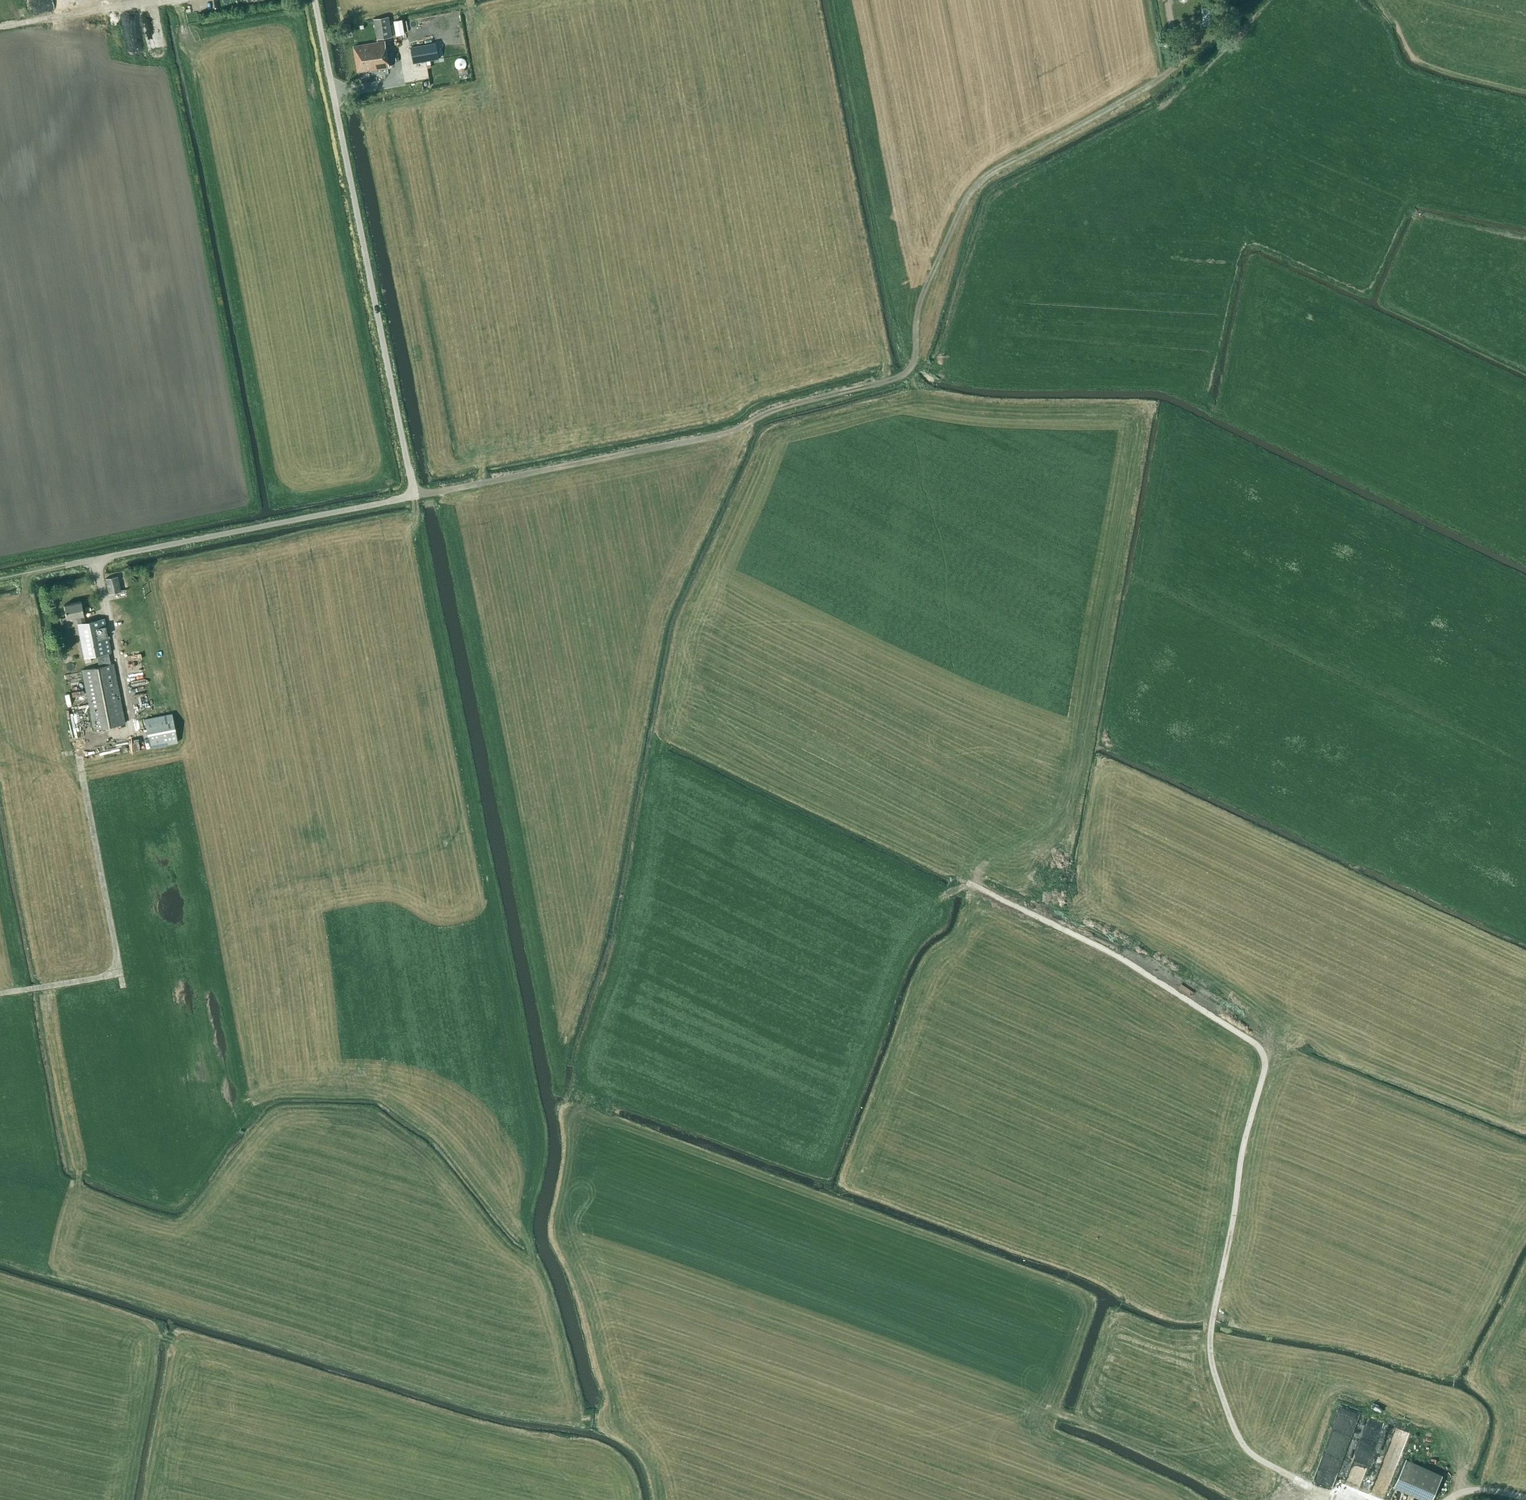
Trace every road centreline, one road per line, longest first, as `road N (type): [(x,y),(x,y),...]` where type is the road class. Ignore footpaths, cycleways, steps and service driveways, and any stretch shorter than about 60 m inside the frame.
road 1 (track): [(1178,64),(979,183),(924,290),(915,356),(904,374),(776,410),(715,436),(414,496)]
road 2 (unclassified): [(66,565),(414,496),(315,0)]
road 3 (track): [(1329,1499),(1251,1454),(1212,1364),(1209,1339),(1262,1051),(1115,954),(971,884)]
road 4 (track): [(163,0),(0,28)]

